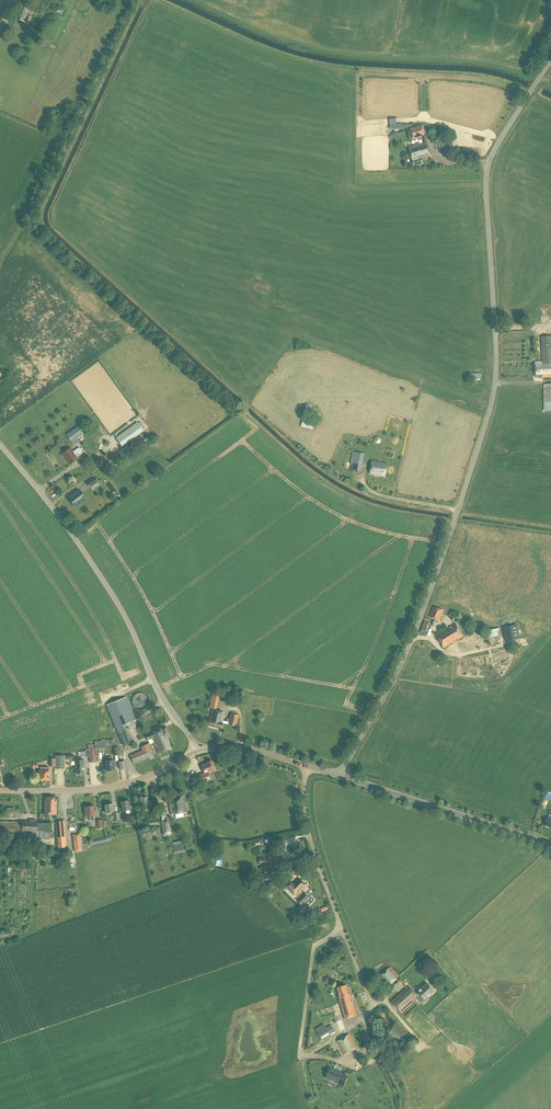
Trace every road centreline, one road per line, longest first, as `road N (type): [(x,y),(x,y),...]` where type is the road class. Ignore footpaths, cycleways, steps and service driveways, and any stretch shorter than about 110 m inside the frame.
road 1 (unclassified): [(340,776),(417,626),(492,404),(487,171),(550,63)]
road 2 (tertiary): [(200,751),(88,558),(0,446)]
road 3 (unclassified): [(374,1007),(312,843),(308,766)]
road 4 (tertiary): [(550,845),(340,776)]
road 5 (tertiary): [(200,751),(109,788),(0,791)]

